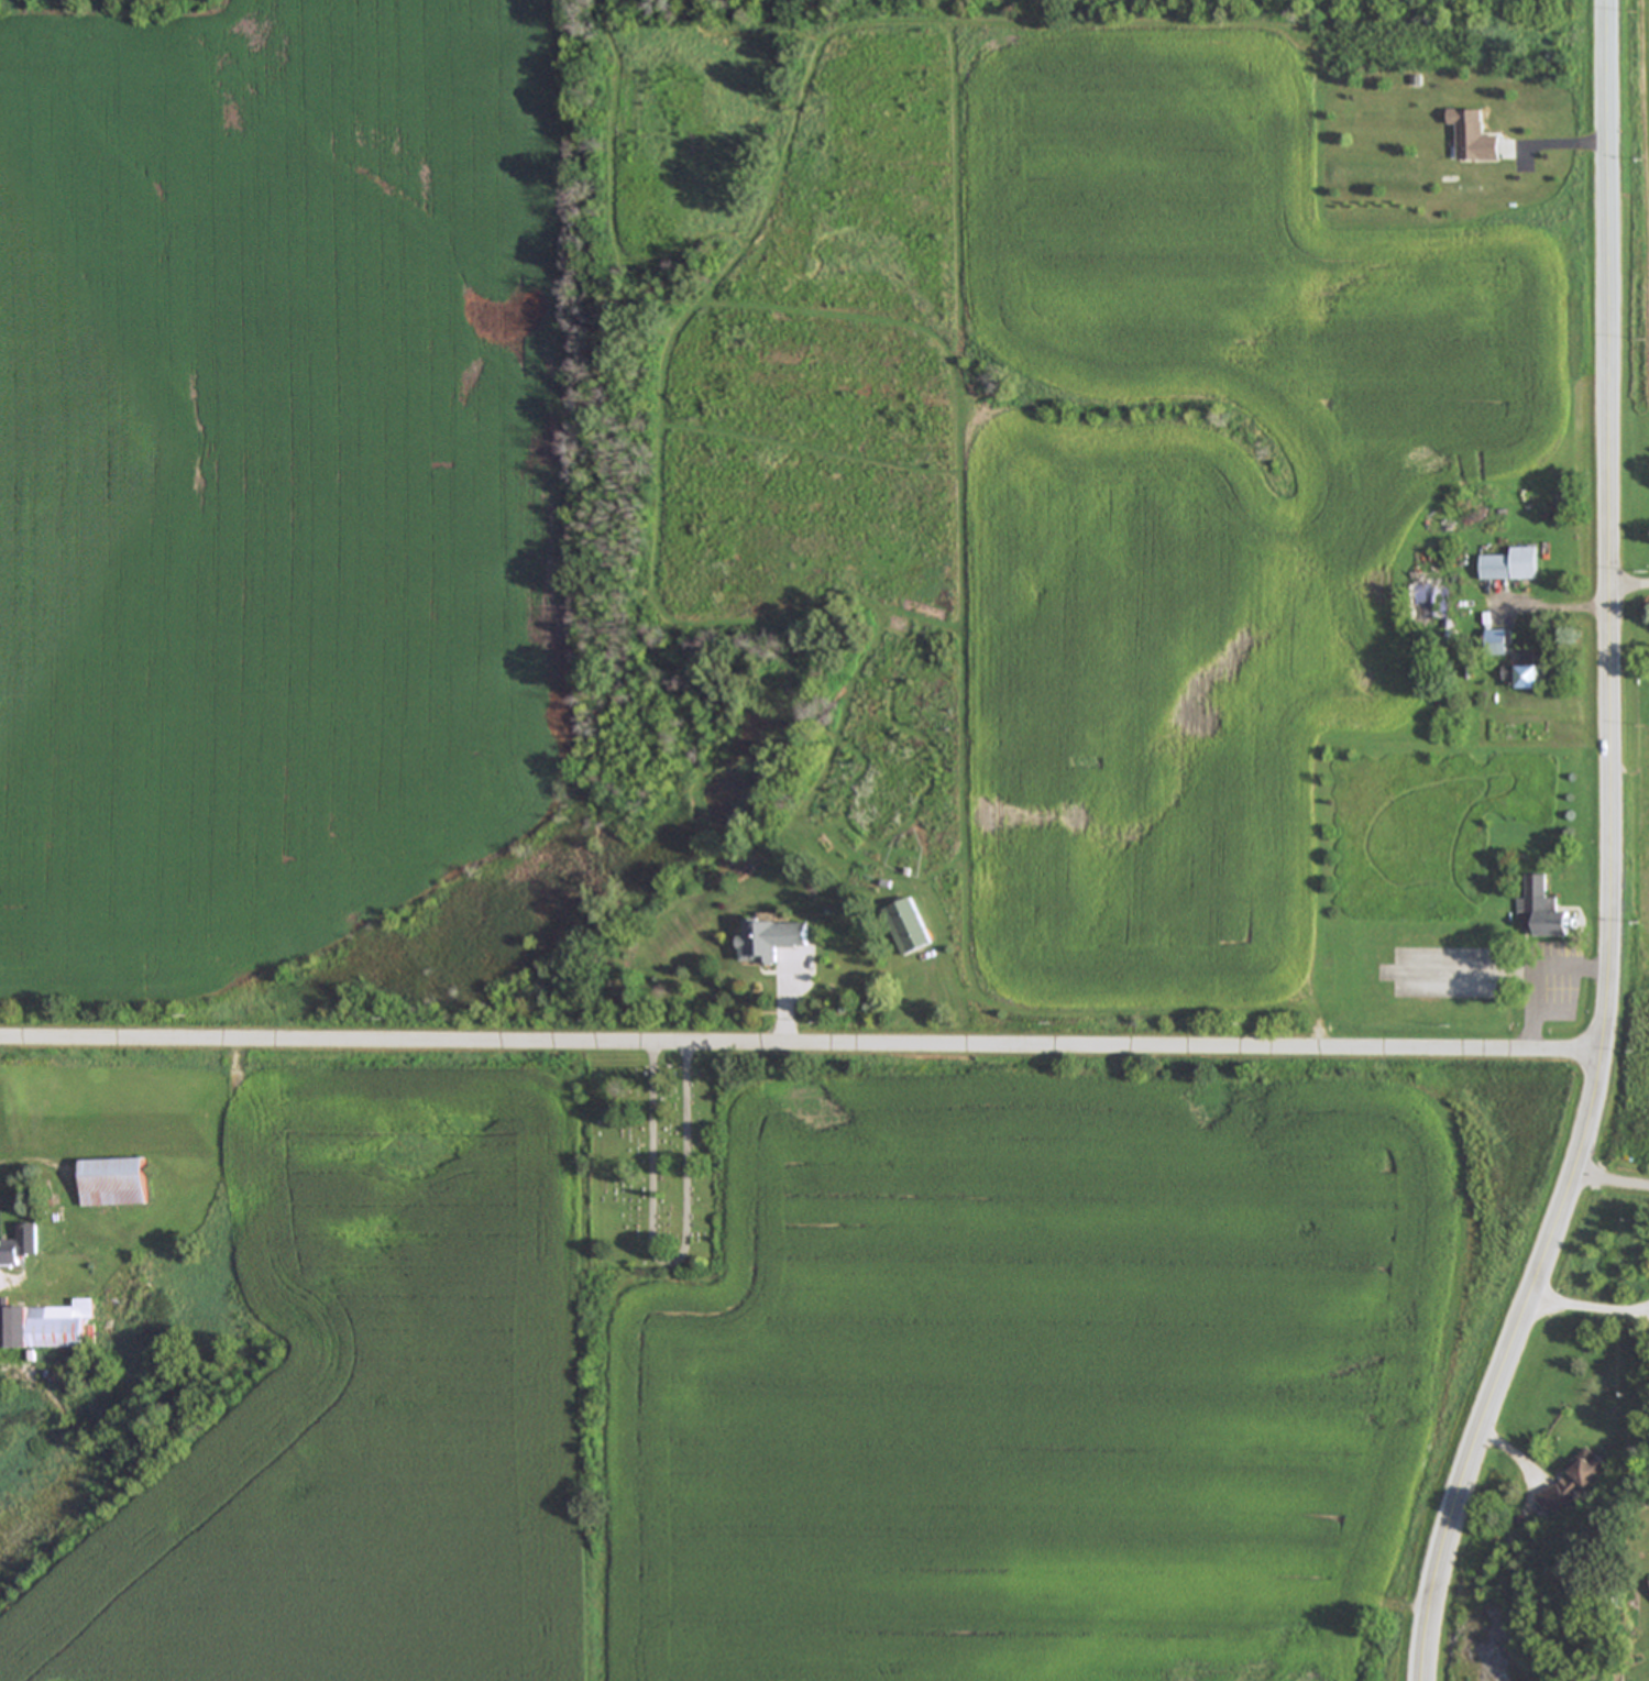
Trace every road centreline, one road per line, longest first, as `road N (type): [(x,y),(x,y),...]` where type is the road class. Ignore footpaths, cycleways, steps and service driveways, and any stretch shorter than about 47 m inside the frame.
road 1 (secondary): [(1611,0),(1606,1051),(1560,1226),(1448,1537),(1422,1680)]
road 2 (residential): [(0,1042),(1606,1051)]

